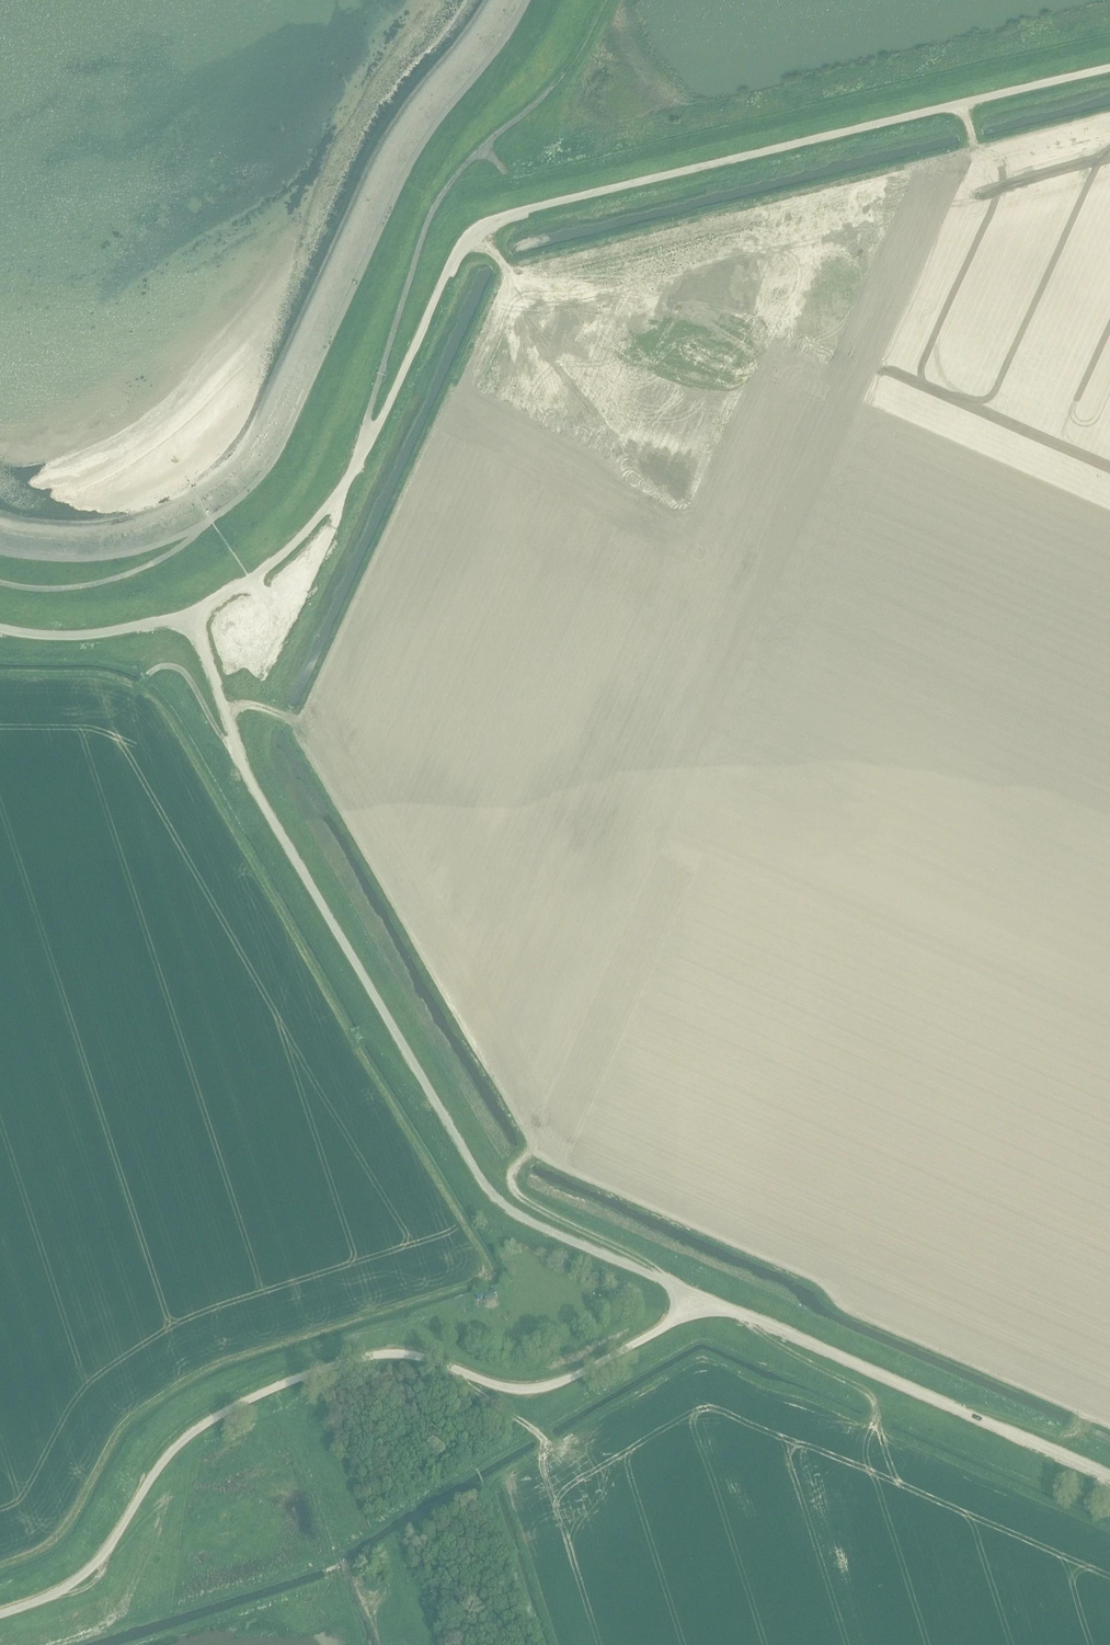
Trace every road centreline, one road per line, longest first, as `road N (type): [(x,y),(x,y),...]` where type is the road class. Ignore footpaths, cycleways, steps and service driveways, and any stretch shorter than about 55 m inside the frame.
road 1 (unclassified): [(193,613),(294,547),(342,493),(461,243),(489,223),(1109,69)]
road 2 (unclassified): [(674,1284),(520,1215),(483,1182),(255,790),(193,613)]
road 3 (unclassified): [(0,1616),(51,1599),(97,1566),(154,1472),(204,1415),(308,1369),(372,1352),(409,1355),(492,1383),(551,1387),(674,1324)]
road 4 (track): [(365,441),(439,201),(462,167),(571,67),(607,0)]
road 5 (unclassified): [(727,1308),(1109,1475)]
road 6 (track): [(489,1495),(485,1484),(545,1445),(533,1426),(458,1383),(460,1369)]
road 7 (unclassified): [(193,613),(126,634),(0,629)]
road 8 (track): [(536,1431),(373,1523)]
road 9 (track): [(746,1315),(765,1337),(868,1394),(874,1406),(867,1430)]
road 10 (track): [(539,1644),(489,1495)]
road 11 (track): [(485,1484),(404,1536),(406,1580)]

